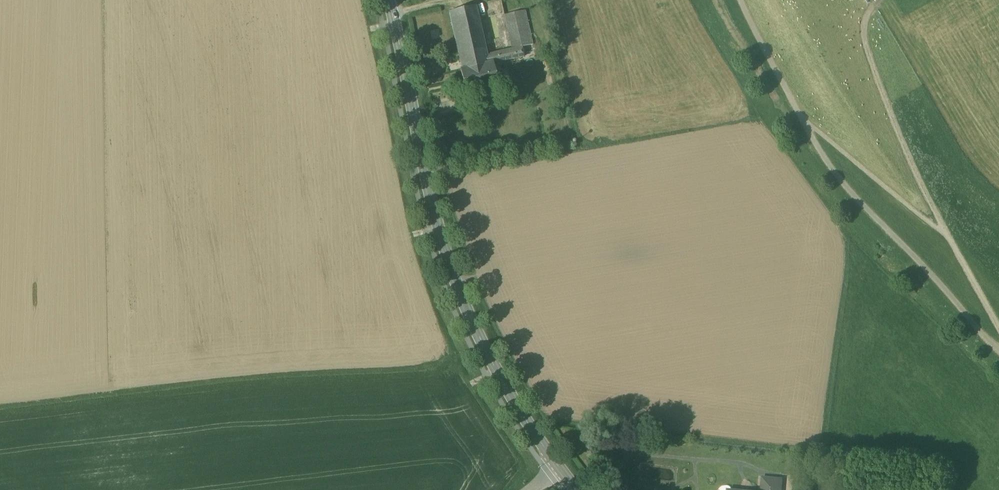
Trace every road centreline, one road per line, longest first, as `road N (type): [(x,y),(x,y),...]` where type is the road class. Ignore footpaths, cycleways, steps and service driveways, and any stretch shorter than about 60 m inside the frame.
road 1 (secondary): [(388,0),(447,267),(489,361),(555,467)]

